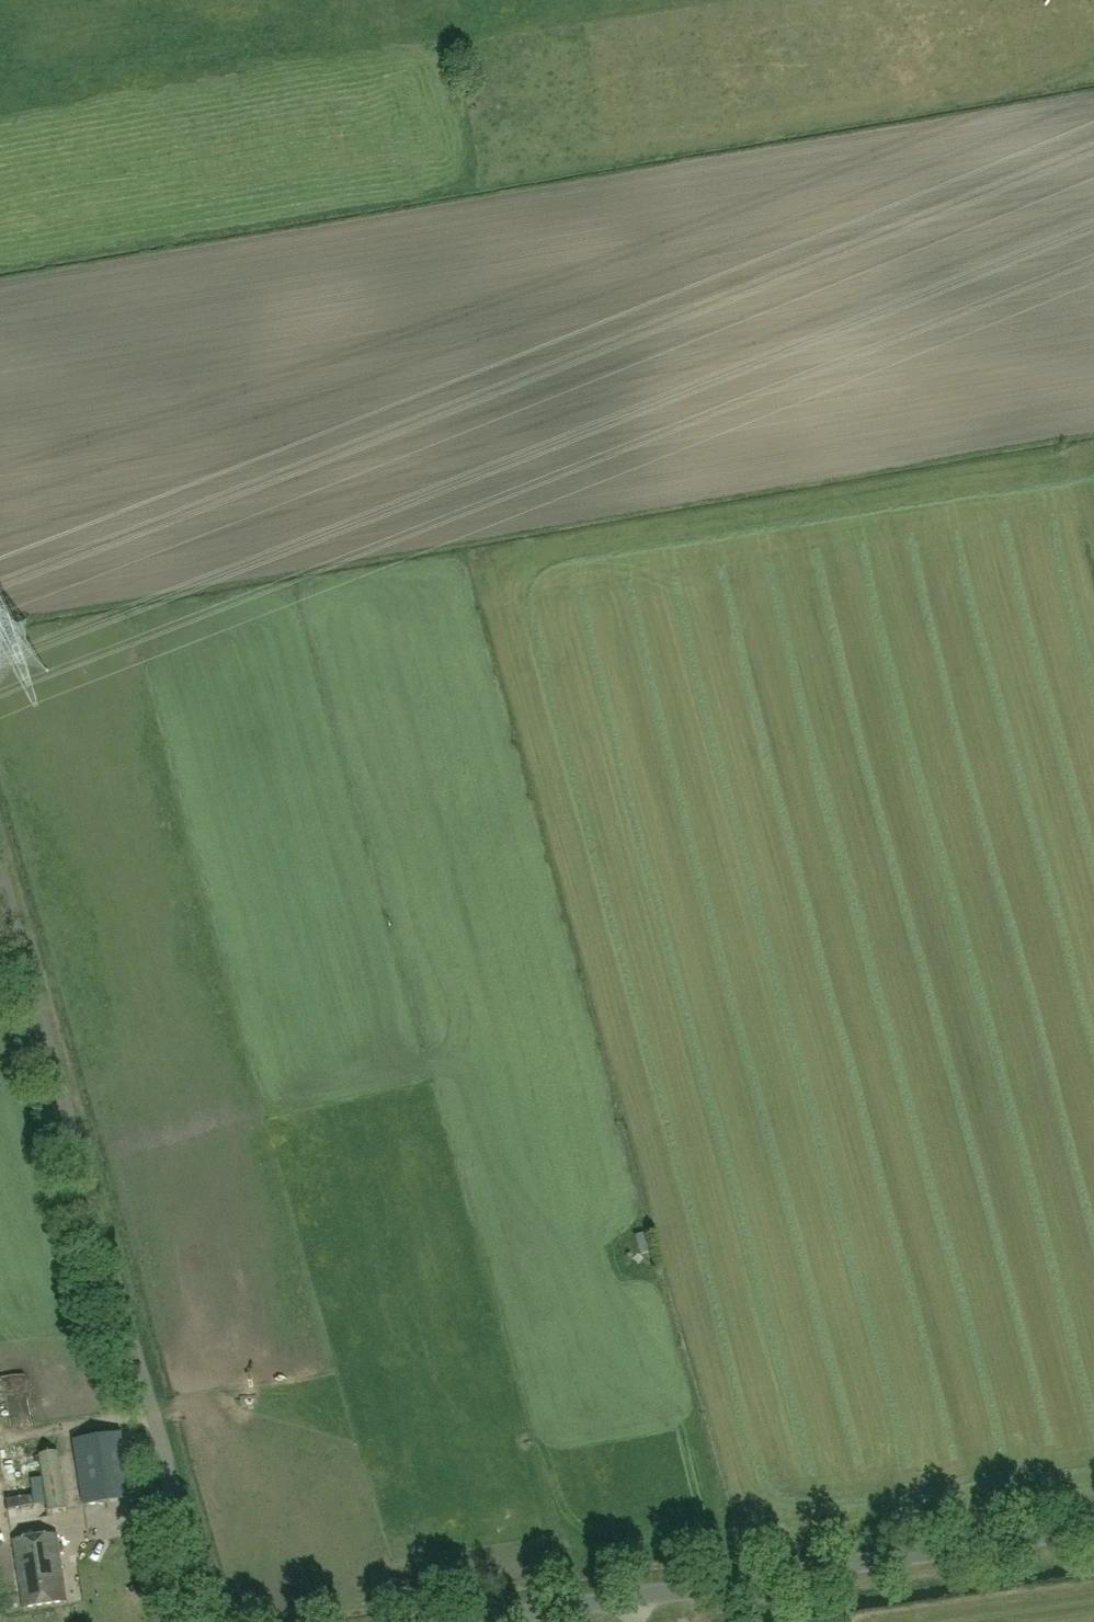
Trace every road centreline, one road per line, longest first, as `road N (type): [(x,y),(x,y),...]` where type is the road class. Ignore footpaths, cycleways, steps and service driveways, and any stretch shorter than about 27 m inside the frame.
road 1 (unclassified): [(210,1621),(0,910)]
road 2 (unclassified): [(473,1621),(1093,1527)]

